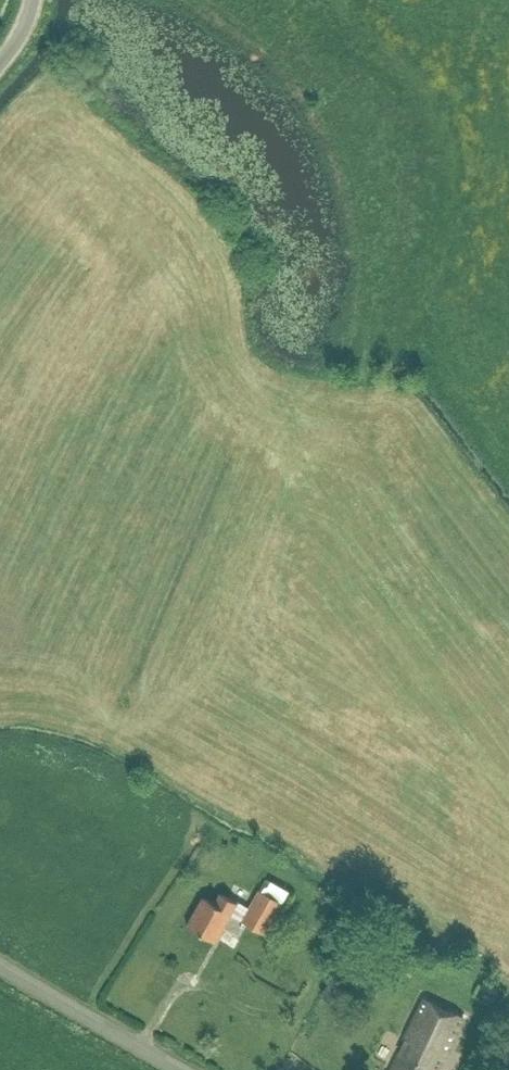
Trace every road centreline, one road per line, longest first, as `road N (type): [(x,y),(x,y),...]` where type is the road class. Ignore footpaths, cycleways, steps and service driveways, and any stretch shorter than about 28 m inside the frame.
road 1 (unclassified): [(178,1069),(0,965)]

